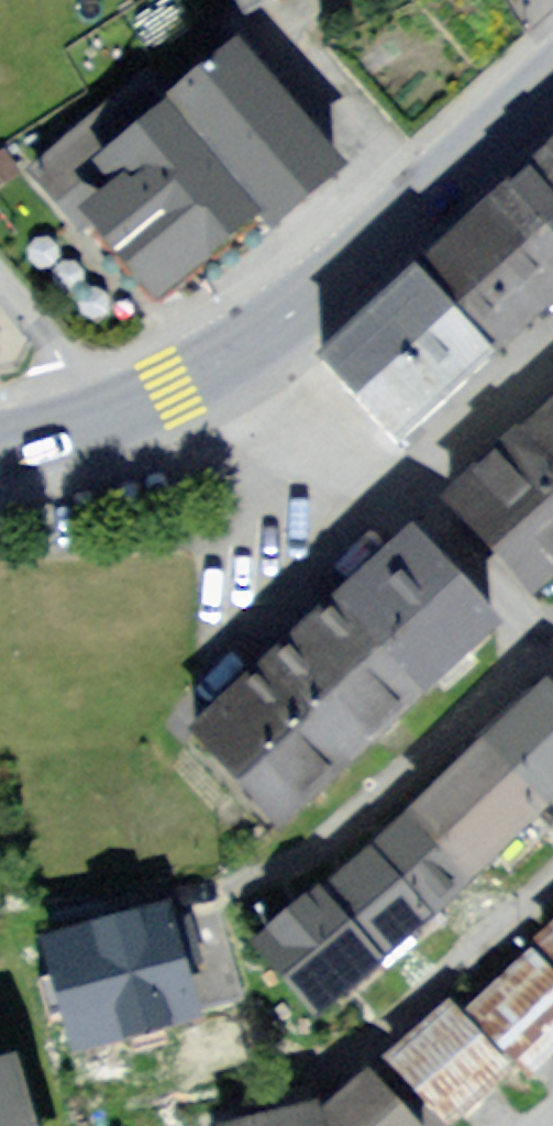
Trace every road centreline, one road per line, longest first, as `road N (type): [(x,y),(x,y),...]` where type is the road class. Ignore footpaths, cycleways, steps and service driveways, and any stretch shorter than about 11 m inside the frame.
road 1 (primary): [(552,81),(264,338)]
road 2 (residential): [(543,647),(268,882)]
road 3 (residential): [(325,1046),(552,857)]
road 4 (residential): [(411,504),(209,672)]
road 5 (residential): [(264,338),(411,504)]
road 6 (residential): [(552,363),(411,504)]
road 7 (residential): [(411,504),(543,647)]
road 8 (residential): [(110,413),(0,264)]
road 9 (primary): [(264,338),(110,413)]

